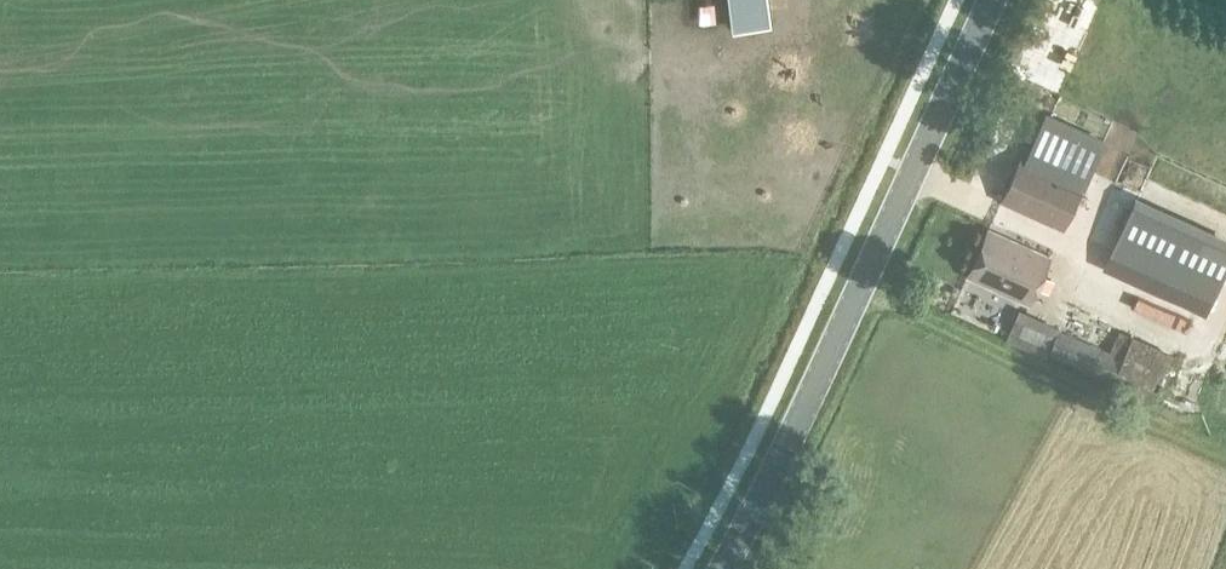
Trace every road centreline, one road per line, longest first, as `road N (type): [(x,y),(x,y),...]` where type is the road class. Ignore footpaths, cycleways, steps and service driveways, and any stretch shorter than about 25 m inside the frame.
road 1 (tertiary): [(721,568),(794,430),(990,0)]

